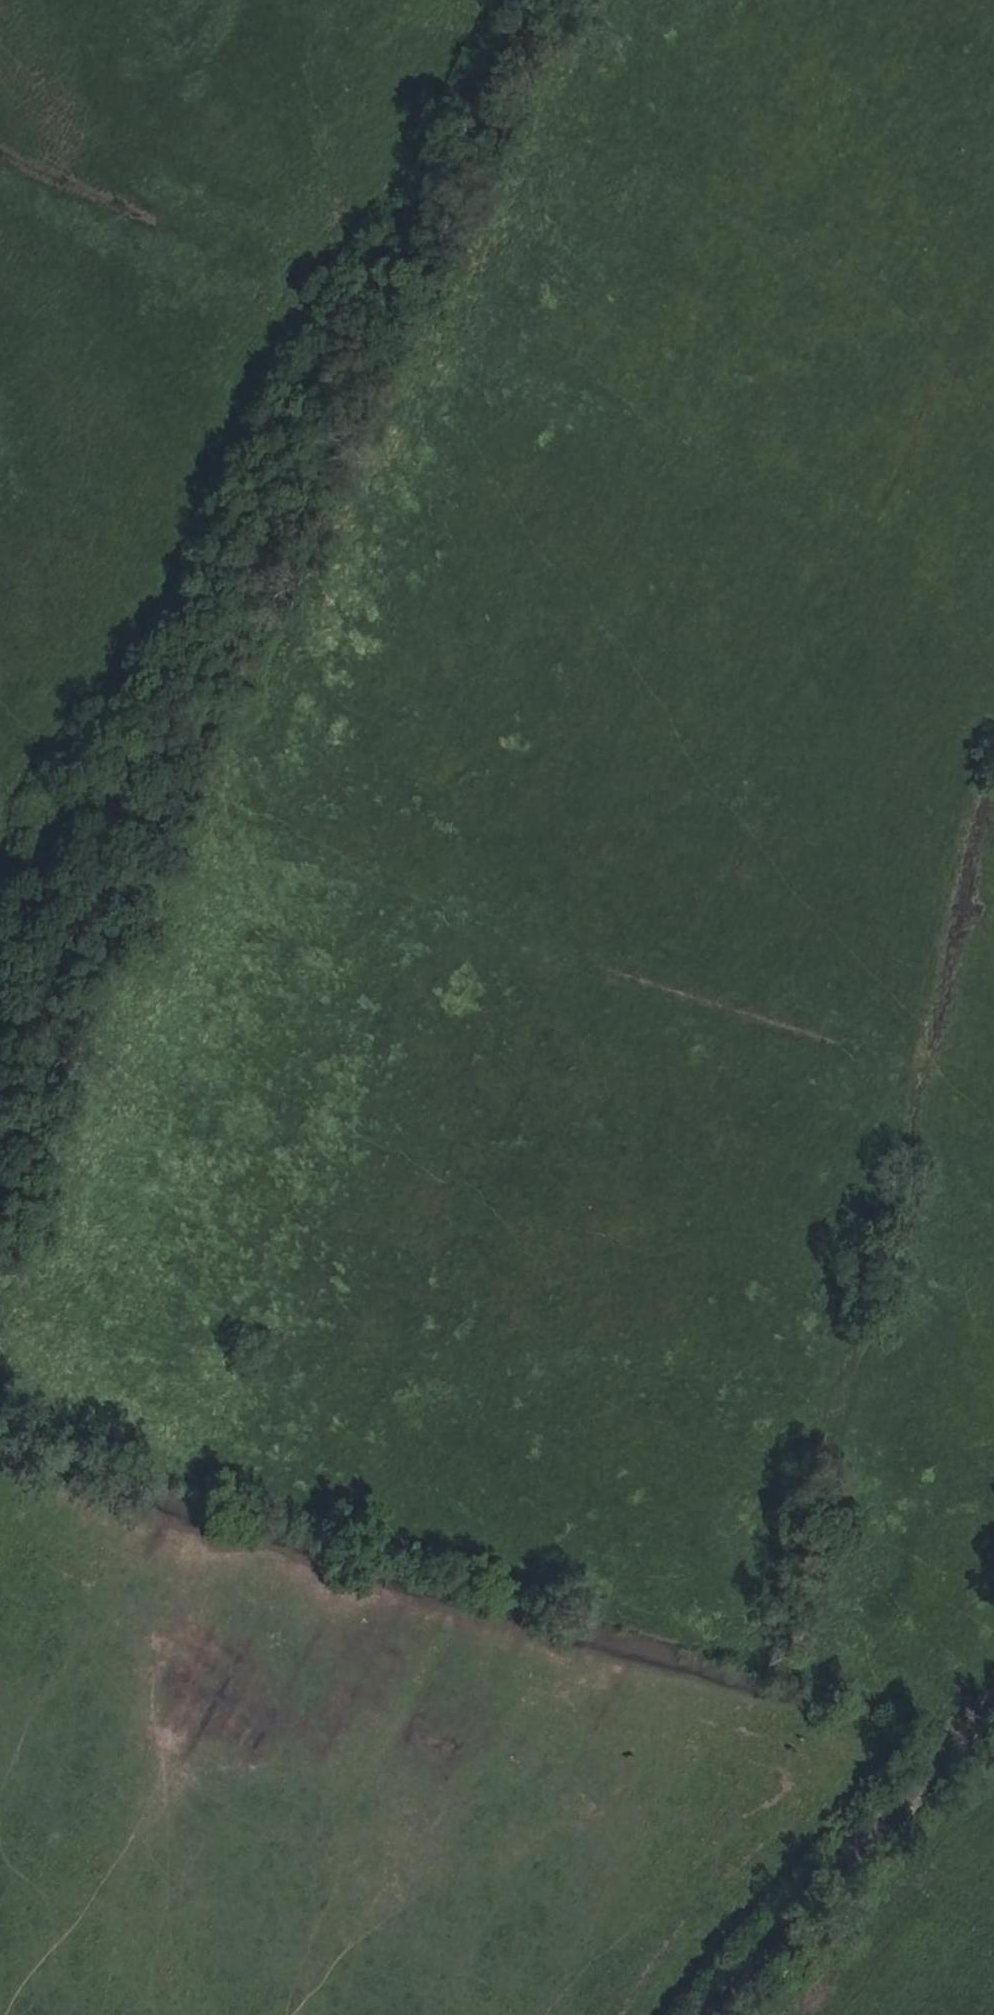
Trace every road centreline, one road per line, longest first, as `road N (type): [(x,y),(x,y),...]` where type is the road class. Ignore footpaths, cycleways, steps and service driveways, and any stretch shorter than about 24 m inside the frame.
road 1 (unclassified): [(993,1699),(930,1788),(703,2014)]

